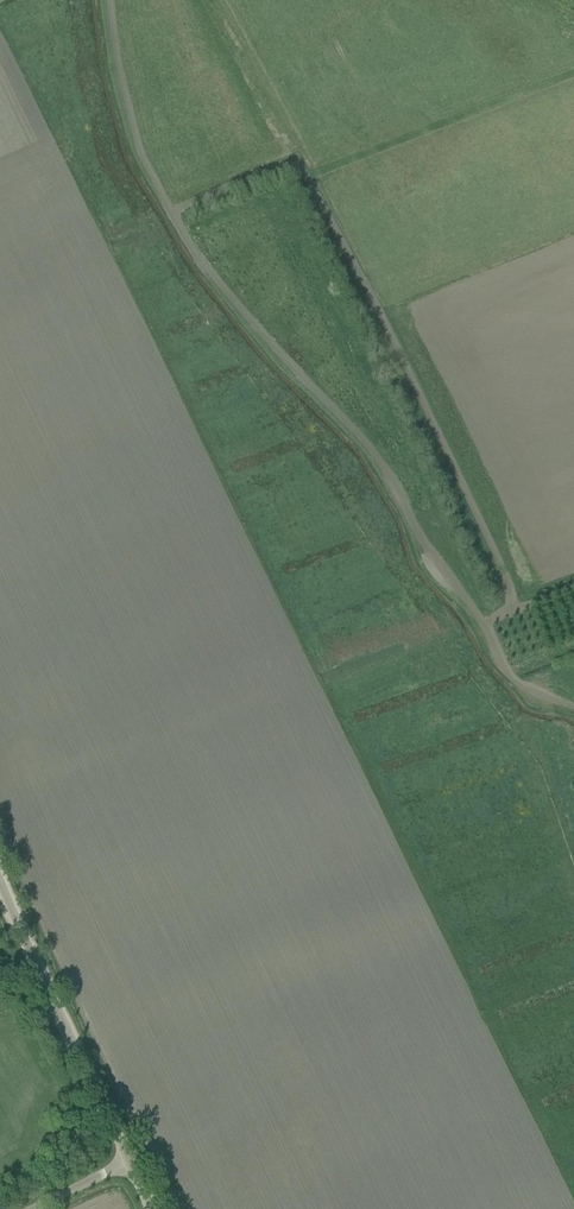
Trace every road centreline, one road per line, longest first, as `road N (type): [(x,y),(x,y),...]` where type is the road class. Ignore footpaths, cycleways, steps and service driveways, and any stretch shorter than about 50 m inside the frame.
road 1 (track): [(573,705),(517,681),(364,449),(261,341),(171,210)]
road 2 (unclassified): [(128,1167),(0,873)]

